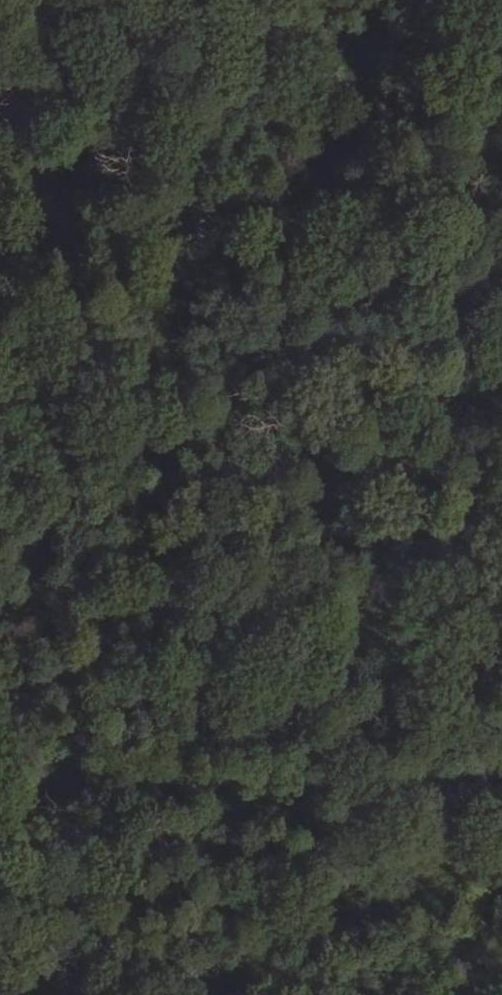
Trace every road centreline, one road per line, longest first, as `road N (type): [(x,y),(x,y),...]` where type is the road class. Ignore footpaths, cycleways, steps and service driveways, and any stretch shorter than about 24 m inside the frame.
road 1 (track): [(0,677),(501,663)]

